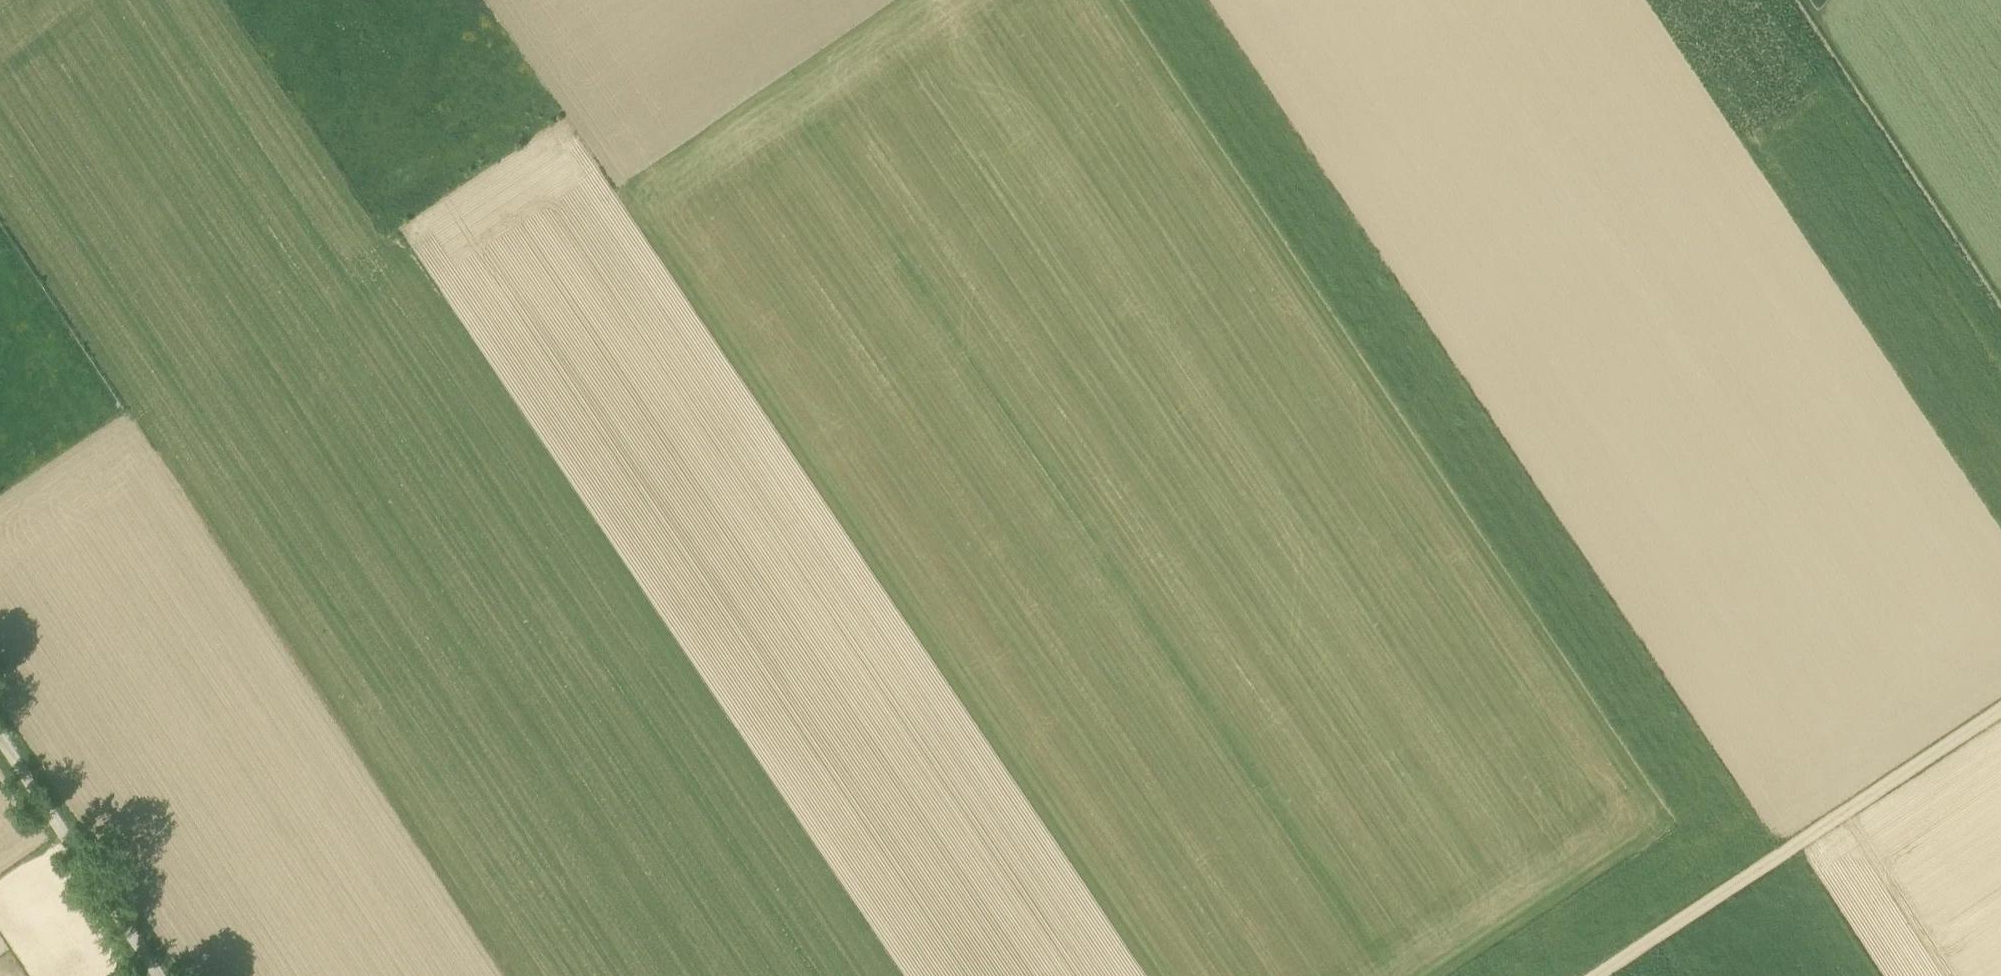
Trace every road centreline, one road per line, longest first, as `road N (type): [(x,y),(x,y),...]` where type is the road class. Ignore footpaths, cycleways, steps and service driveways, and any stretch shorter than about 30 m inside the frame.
road 1 (track): [(1596,975),(2000,709)]
road 2 (unclassified): [(160,975),(0,737)]

